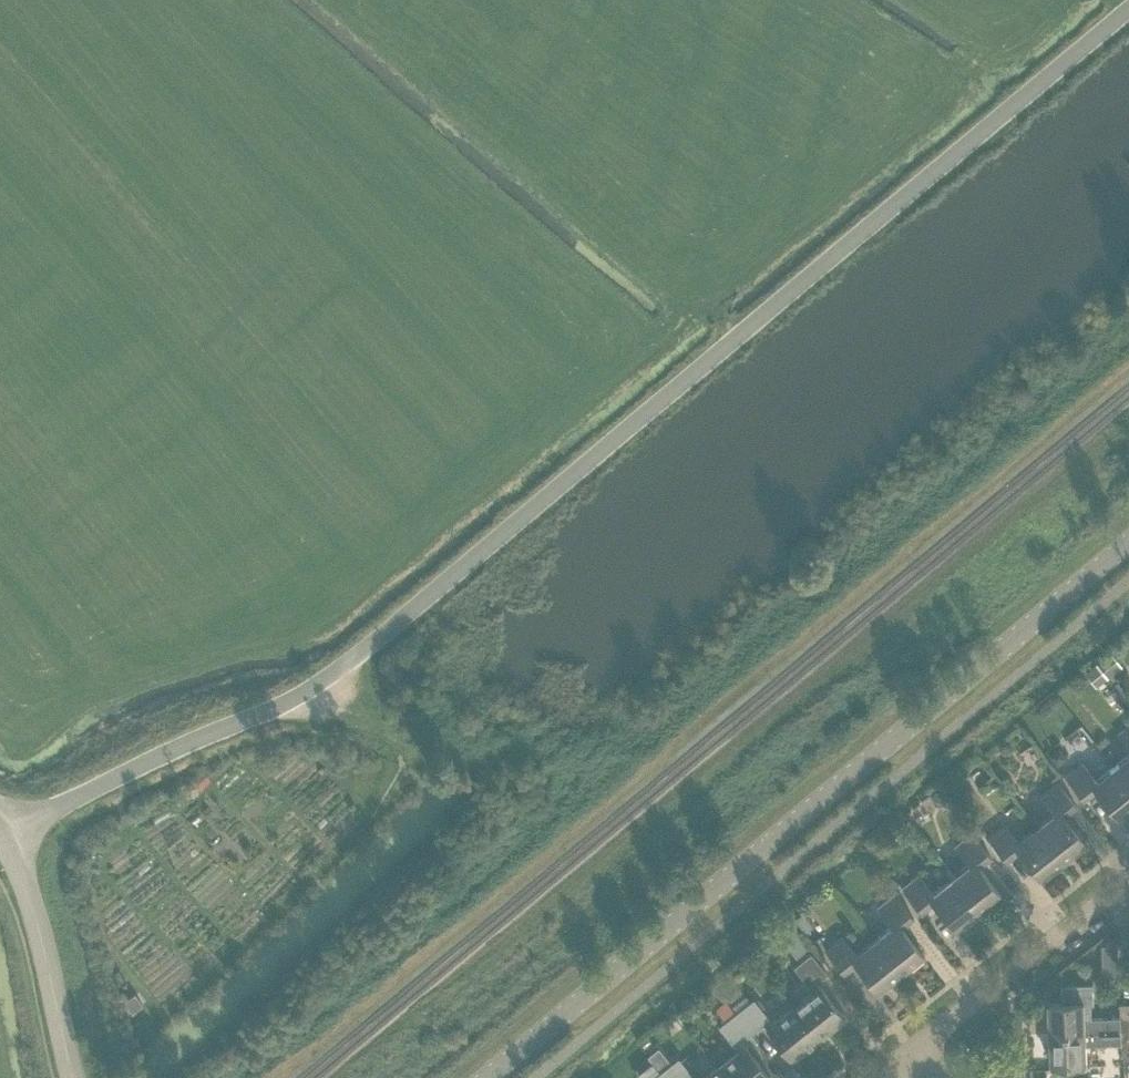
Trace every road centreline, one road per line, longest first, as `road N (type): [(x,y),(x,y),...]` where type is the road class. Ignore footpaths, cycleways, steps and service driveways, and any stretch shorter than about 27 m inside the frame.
road 1 (unclassified): [(6,831),(332,677),(1128,7)]
road 2 (tertiary): [(489,1077),(1128,542)]
road 3 (unclassified): [(910,1054),(1128,883)]
road 4 (tertiary): [(73,1077),(6,831)]

